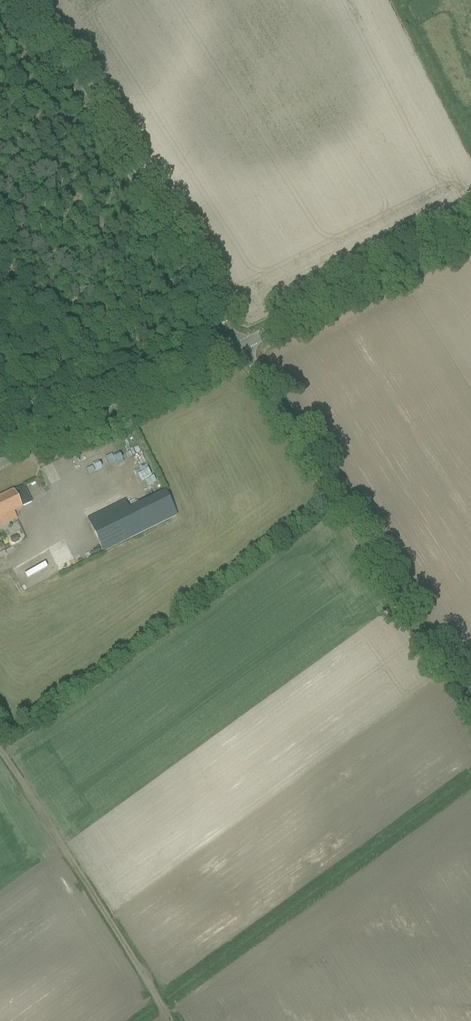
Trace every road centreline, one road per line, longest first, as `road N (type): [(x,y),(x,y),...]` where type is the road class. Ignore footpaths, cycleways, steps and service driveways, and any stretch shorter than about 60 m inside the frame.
road 1 (unclassified): [(470,711),(242,347)]
road 2 (unclassified): [(242,347),(27,0)]
road 3 (track): [(0,751),(170,1020)]
road 4 (unclassified): [(0,467),(242,347)]
road 5 (unclassified): [(242,347),(470,233)]

